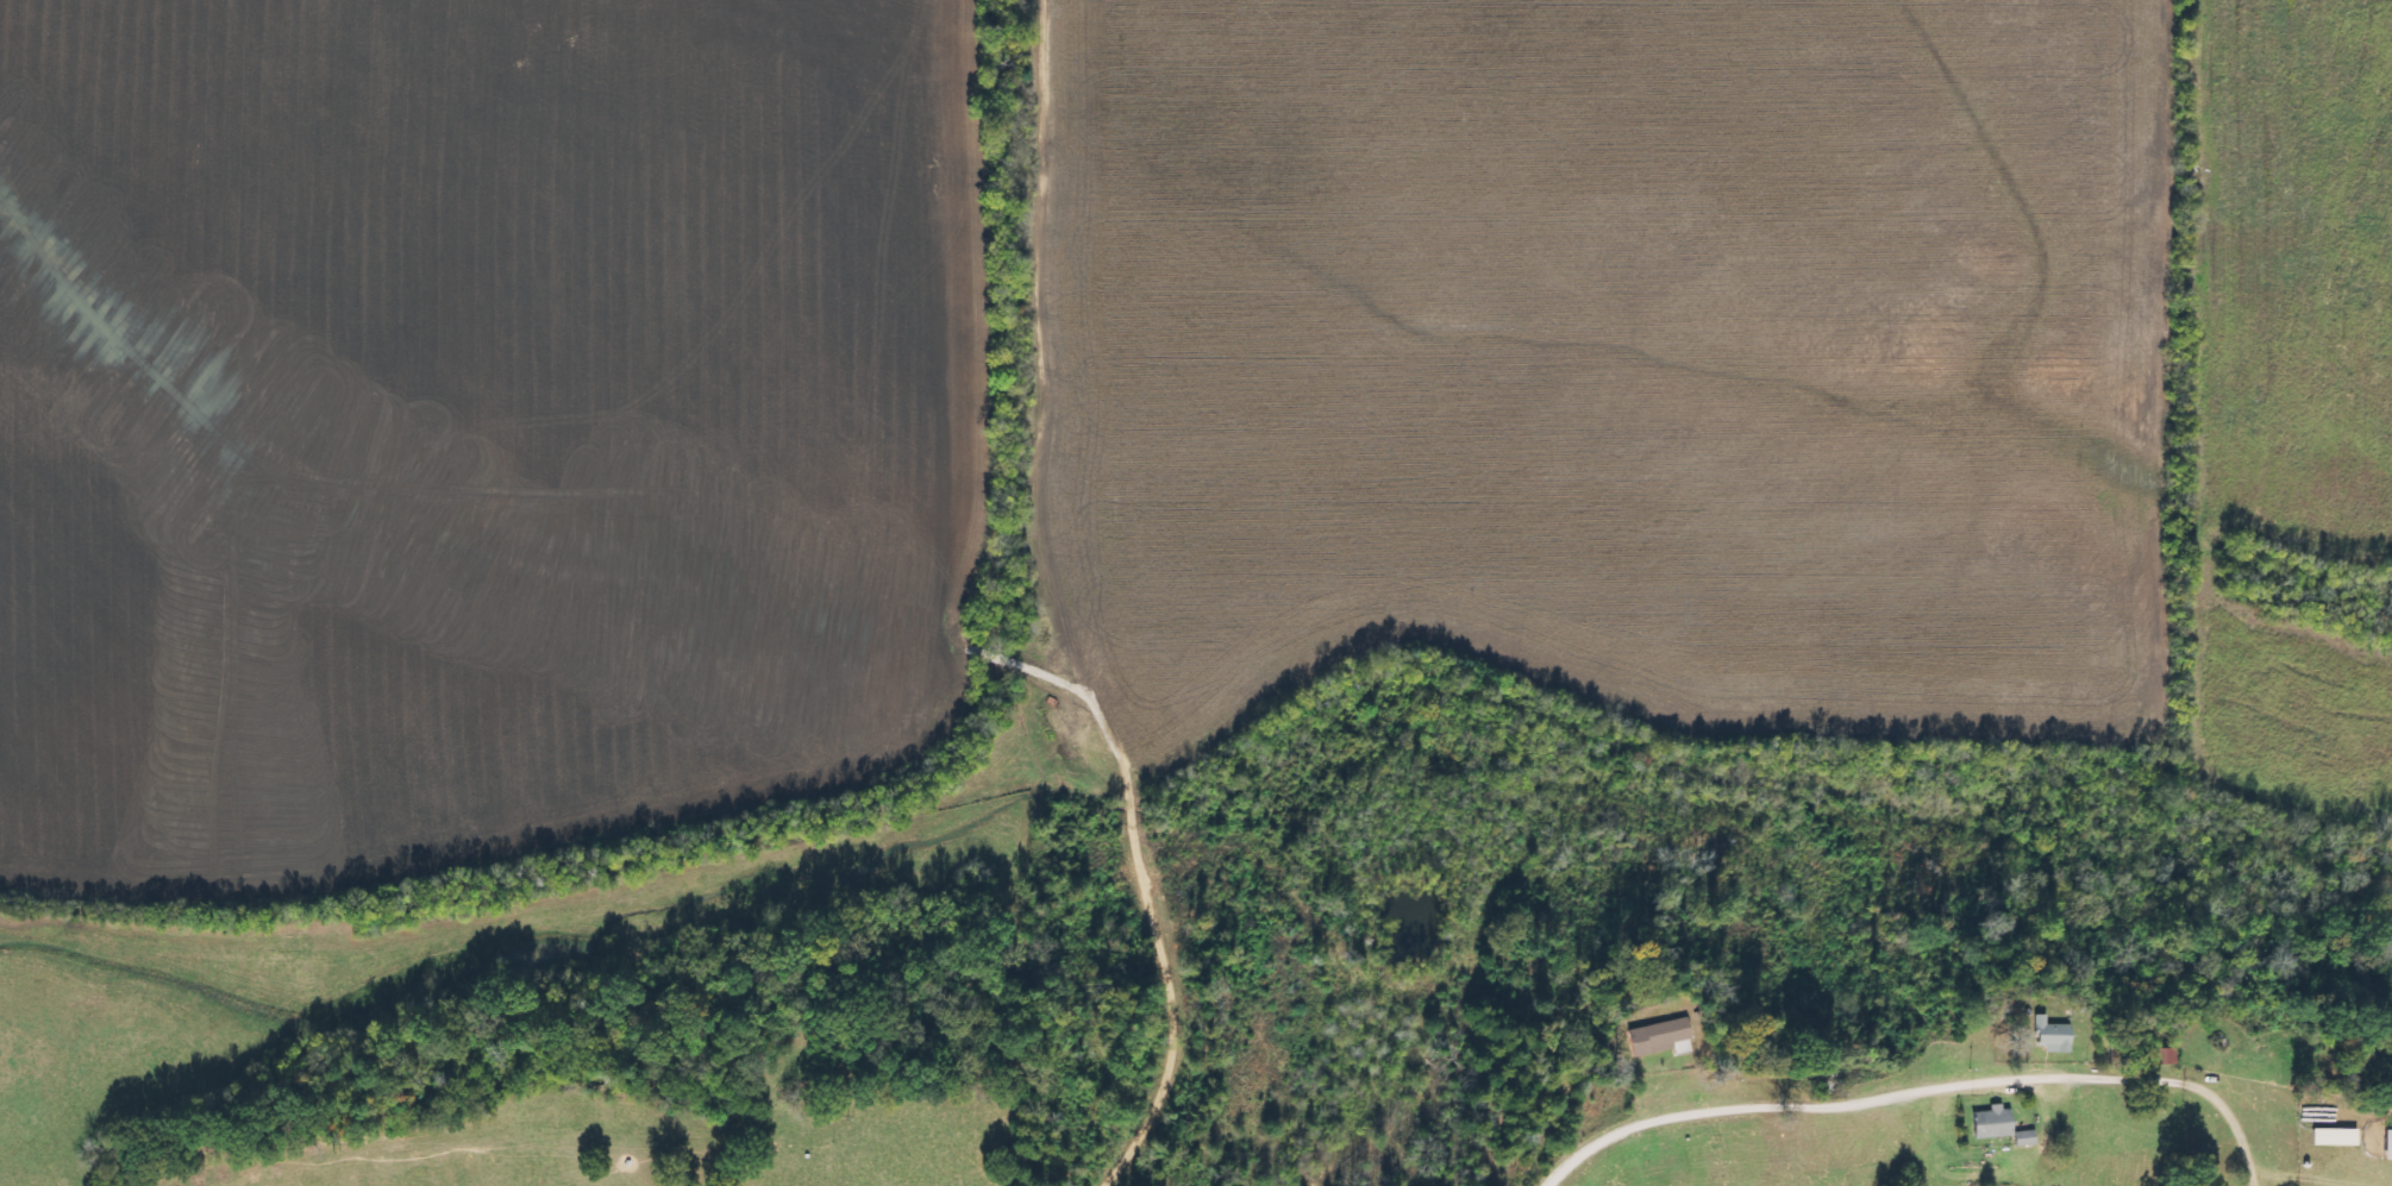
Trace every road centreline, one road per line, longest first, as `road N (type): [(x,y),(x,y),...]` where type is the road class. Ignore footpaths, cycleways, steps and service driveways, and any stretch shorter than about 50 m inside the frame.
road 1 (residential): [(997,817),(1232,523),(1138,0)]
road 2 (residential): [(1117,1185),(1150,1093),(1109,968),(997,817)]
road 3 (track): [(1011,1185),(991,1096),(950,1073),(784,1067)]
road 4 (track): [(1826,1106),(1682,1116),(1630,1130),(1553,1185)]

